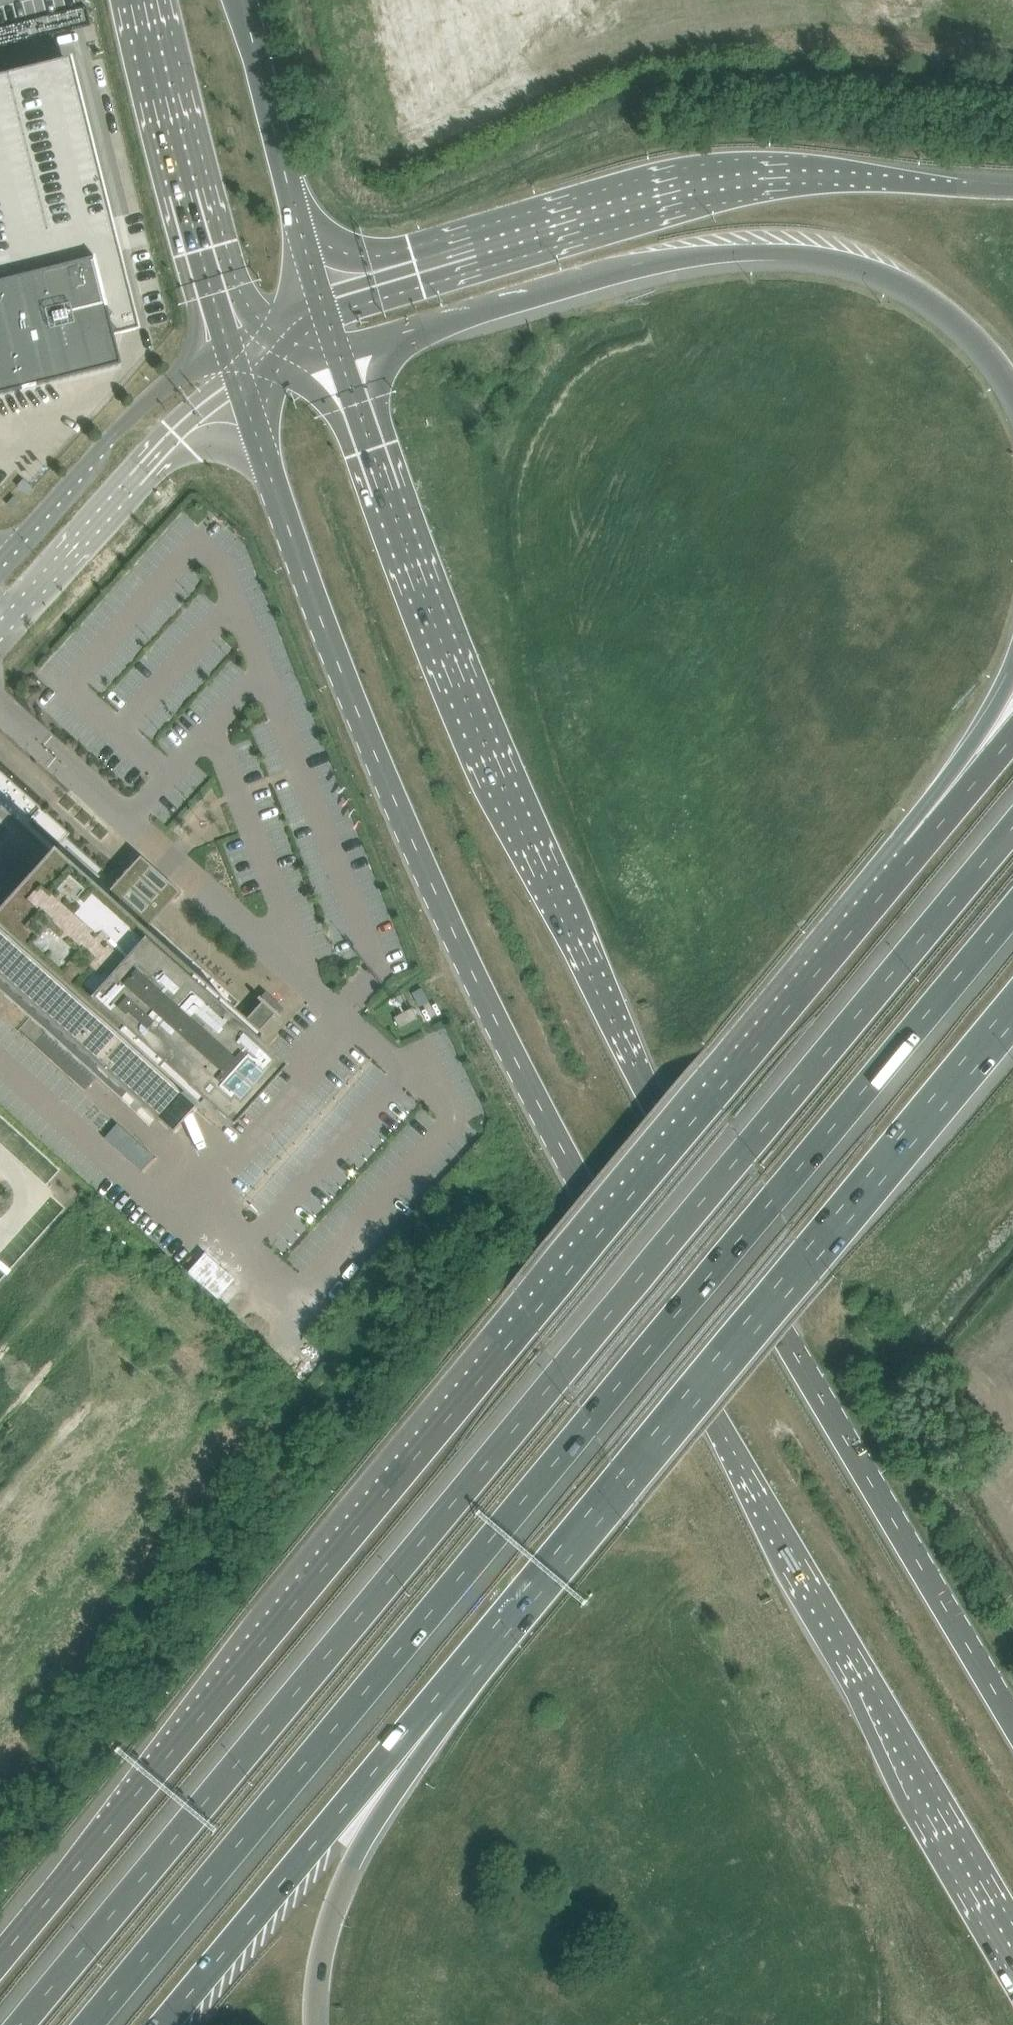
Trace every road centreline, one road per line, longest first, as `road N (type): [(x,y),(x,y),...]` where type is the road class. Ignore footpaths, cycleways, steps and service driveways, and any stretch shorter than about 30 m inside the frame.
road 1 (trunk): [(240,386),(340,671),(456,939),(591,1211),(1012,1923)]
road 2 (motorway): [(1012,827),(19,2024)]
road 3 (trunk): [(1012,1728),(658,1117),(438,636),(369,451),(342,352)]
road 4 (motorway): [(91,2024),(1012,909)]
road 5 (motorway): [(913,857),(0,1952)]
road 6 (motorway): [(428,1717),(1012,1011)]
road 7 (motorway): [(342,352),(632,265),(782,250),(855,260),(913,283),(960,317),(1012,375)]
road 8 (motorway): [(1012,191),(823,174),(705,183),(323,295)]
road 9 (motorway): [(170,2024),(428,1717)]
road 10 (trunk): [(146,0),(223,326)]
road 11 (motorway): [(315,2024),(323,1942),(352,1863),(428,1717)]
road 12 (residential): [(223,326),(150,393),(0,568)]
road 13 (residential): [(19,607),(174,433),(240,386)]
road 14 (trunk): [(323,295),(243,0)]
road 15 (motorway): [(1012,680),(913,857)]
road 16 (motorway): [(1012,736),(913,857)]

